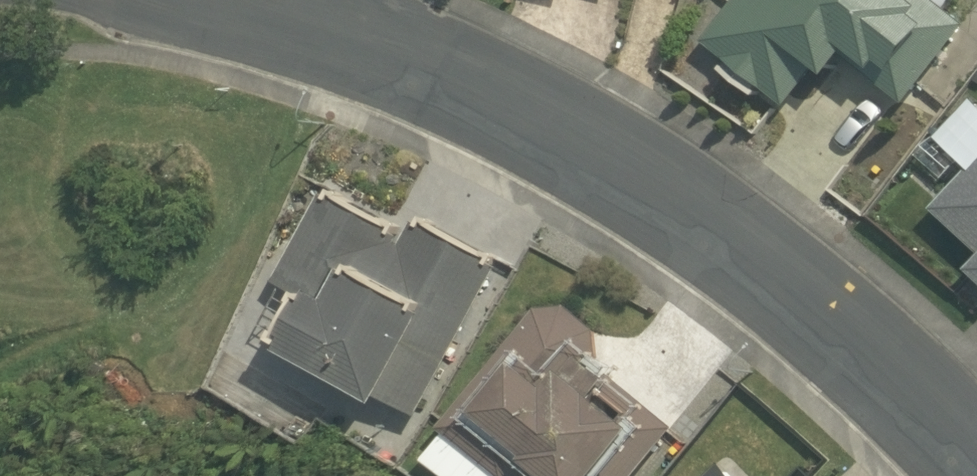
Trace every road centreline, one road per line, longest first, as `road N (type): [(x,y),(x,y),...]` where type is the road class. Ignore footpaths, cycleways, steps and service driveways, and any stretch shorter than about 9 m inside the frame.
road 1 (residential): [(976,458),(854,342),(666,197),(512,108),(263,5)]

